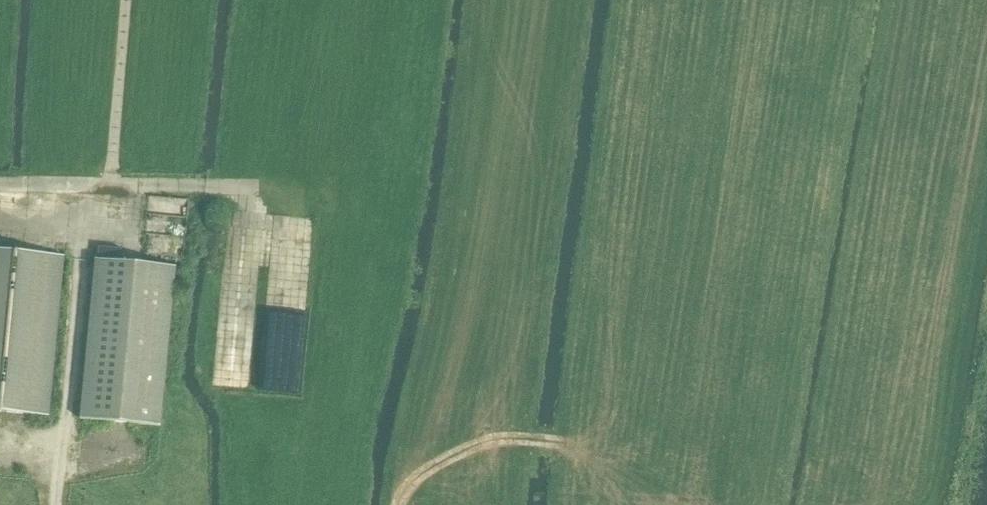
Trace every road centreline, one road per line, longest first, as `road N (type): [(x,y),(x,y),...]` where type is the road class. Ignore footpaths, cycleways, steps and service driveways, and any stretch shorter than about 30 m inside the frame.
road 1 (track): [(79,259),(110,183),(125,0)]

